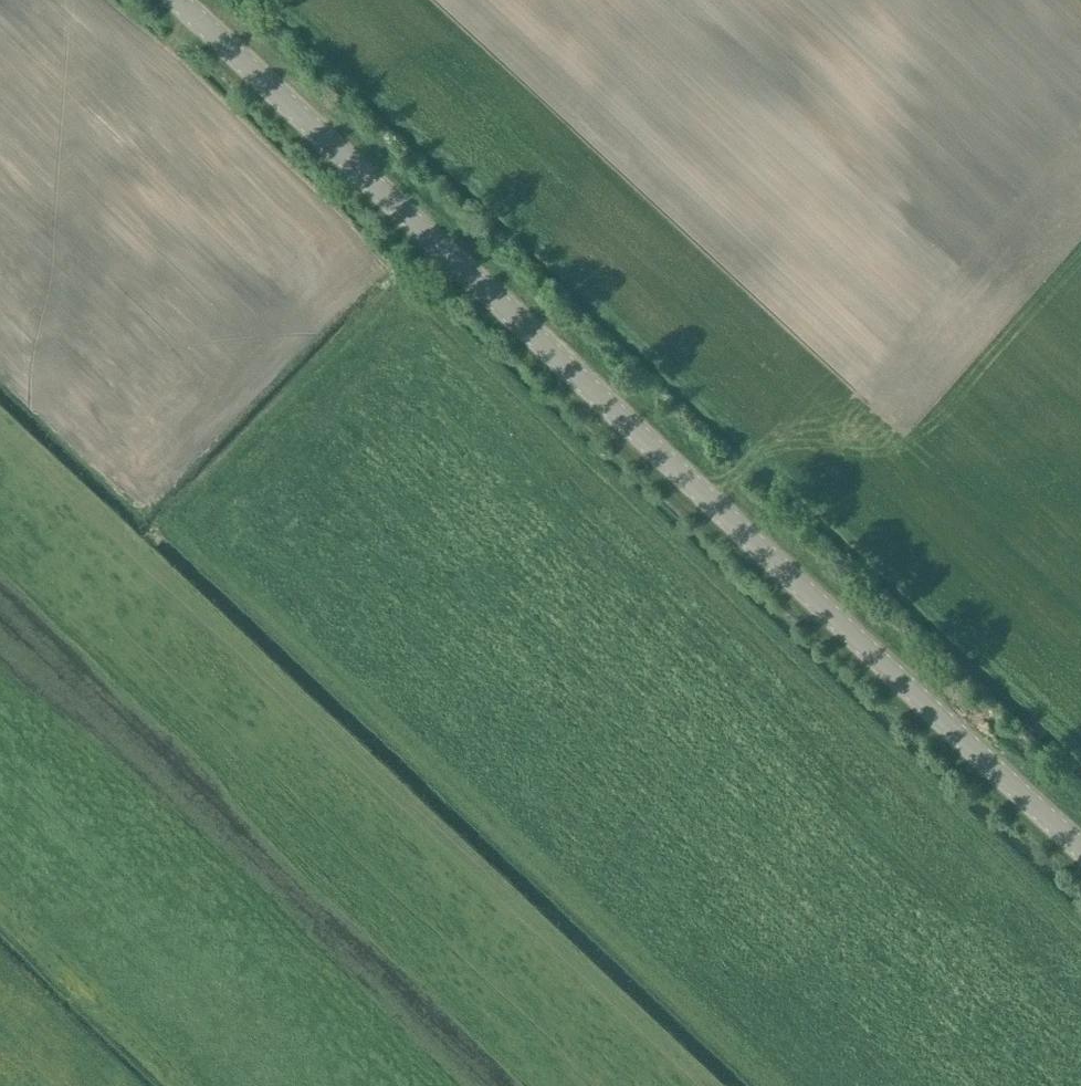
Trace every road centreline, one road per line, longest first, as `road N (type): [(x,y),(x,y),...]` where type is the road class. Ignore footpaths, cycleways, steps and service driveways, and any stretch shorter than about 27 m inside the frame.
road 1 (tertiary): [(1080,853),(171,0)]

